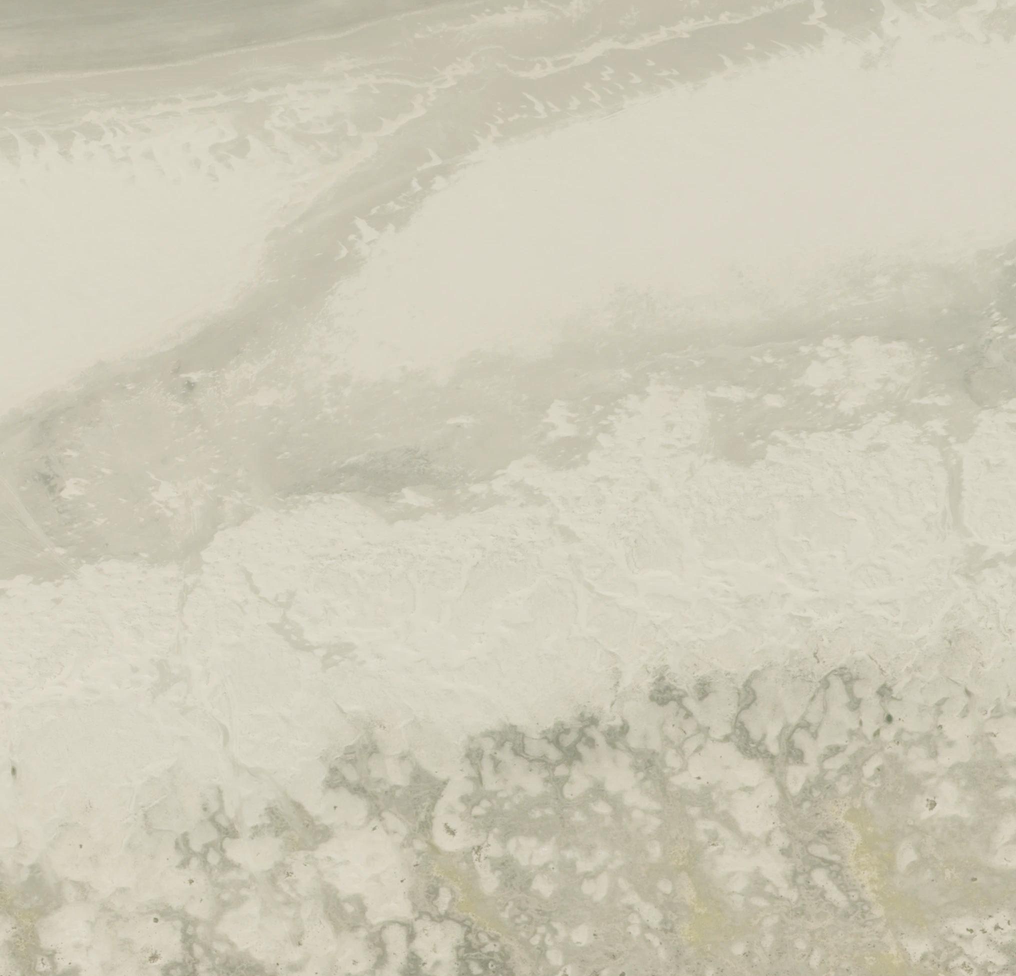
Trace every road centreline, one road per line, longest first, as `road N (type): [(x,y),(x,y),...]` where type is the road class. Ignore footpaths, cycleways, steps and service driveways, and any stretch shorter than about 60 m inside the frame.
road 1 (track): [(300,975),(289,924),(247,844),(236,745)]

